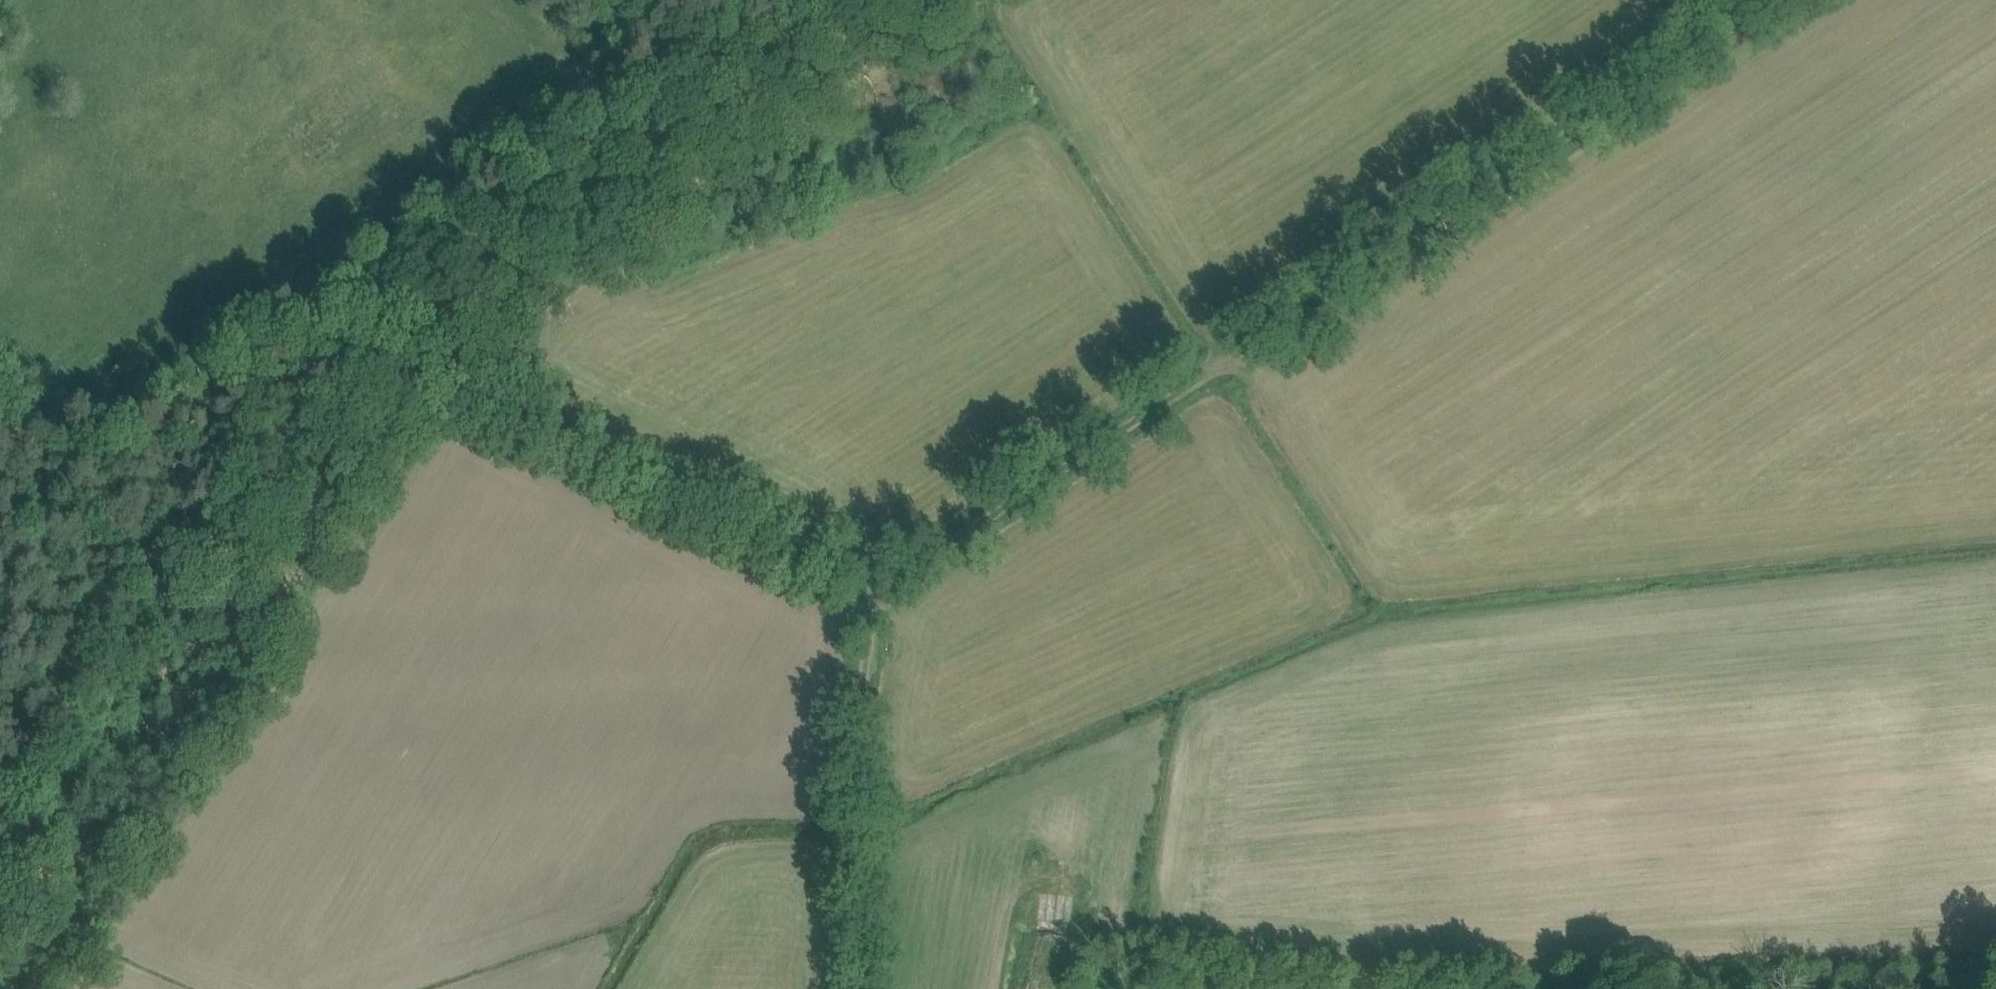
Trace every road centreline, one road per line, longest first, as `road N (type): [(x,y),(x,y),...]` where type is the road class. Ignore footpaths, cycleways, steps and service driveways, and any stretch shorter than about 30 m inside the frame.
road 1 (track): [(636,75),(426,208),(194,376),(71,441),(0,403)]
road 2 (track): [(636,75),(753,0)]

